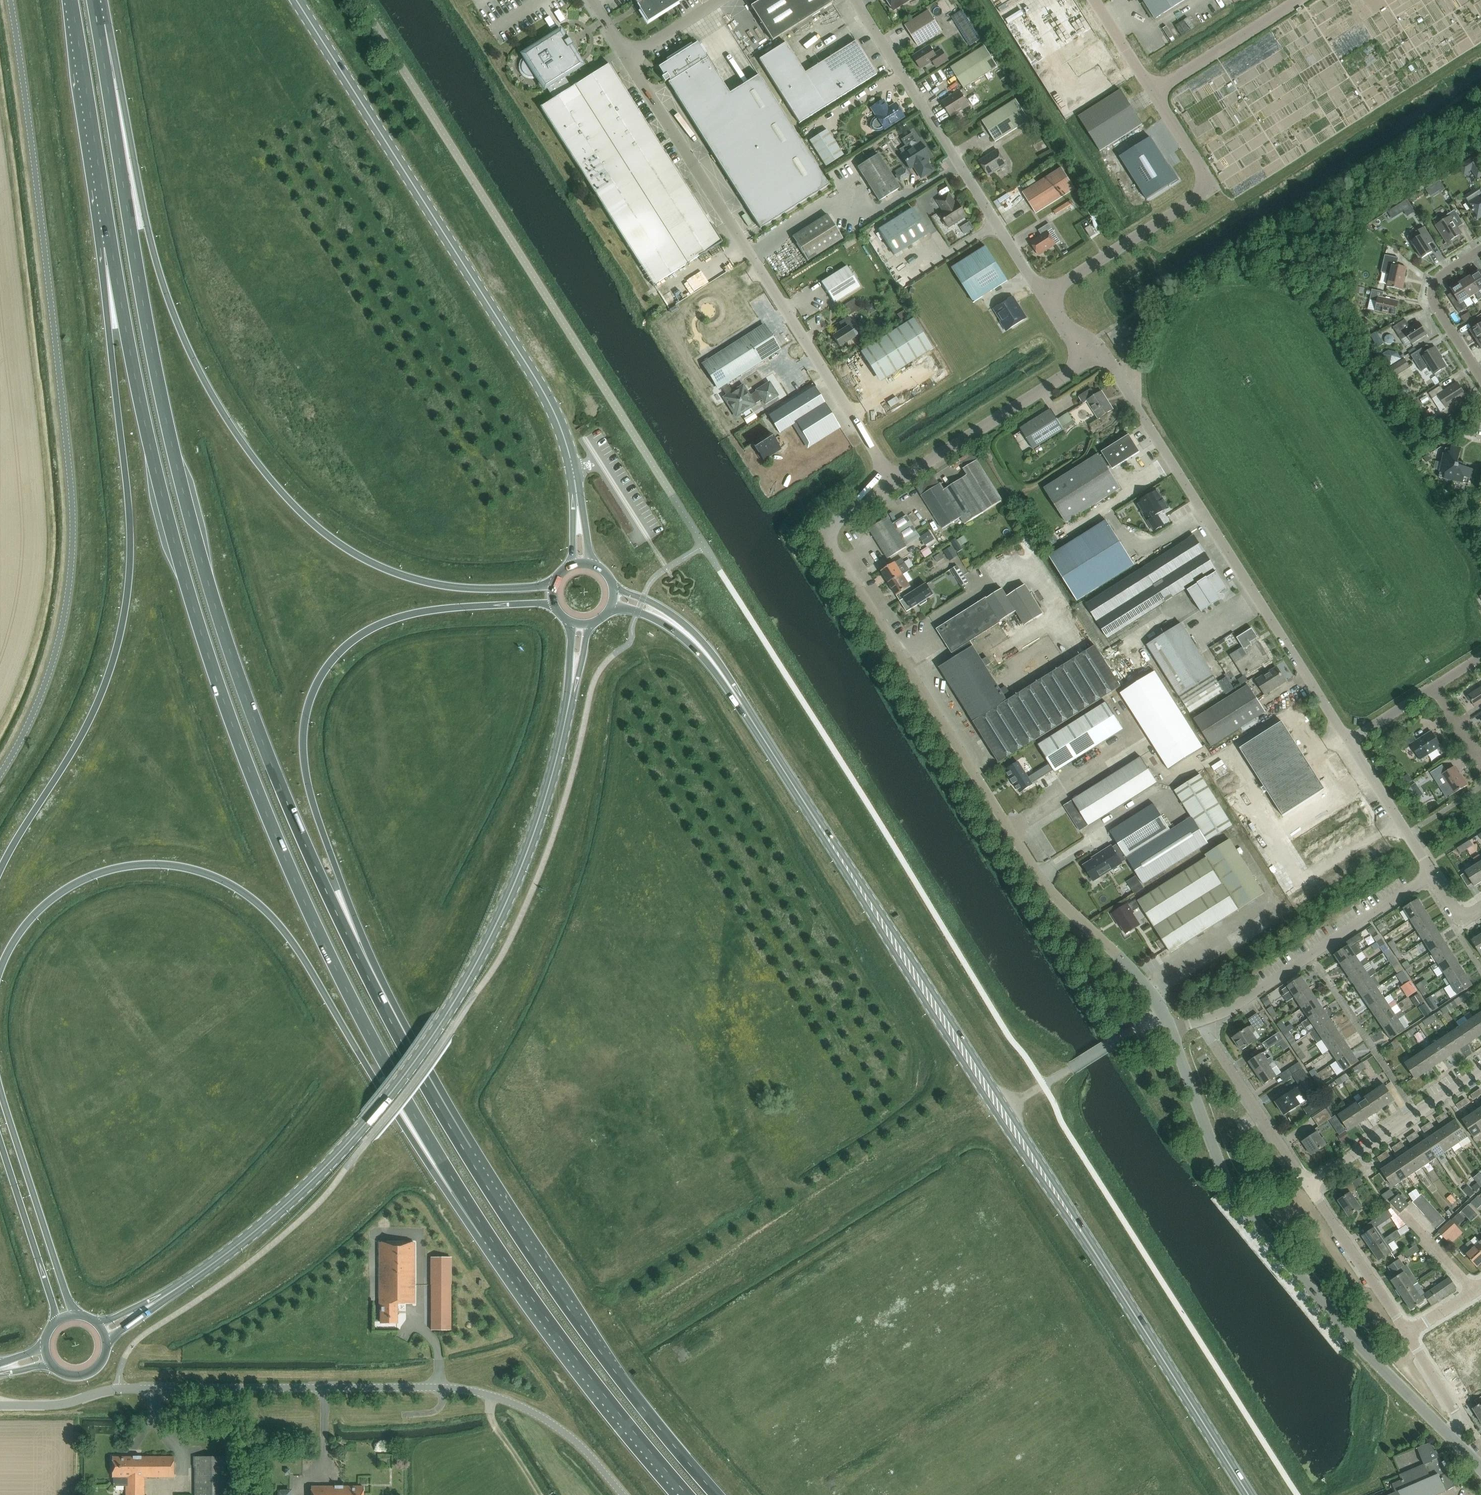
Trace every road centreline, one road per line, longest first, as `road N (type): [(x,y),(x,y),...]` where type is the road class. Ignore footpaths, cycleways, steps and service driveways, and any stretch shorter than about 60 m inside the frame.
road 1 (trunk): [(466,1153),(327,894),(228,648),(161,398),(97,24)]
road 2 (trunk): [(110,244),(162,496),(248,768),(360,1017),(489,1235)]
road 3 (trunk): [(555,580),(468,588),(387,570),(322,531),(264,471),(212,395),(170,304),(97,24)]
road 4 (unclassified): [(0,773),(59,639),(72,525),(10,0)]
road 5 (trunk): [(466,1153),(373,960),(323,835),(305,774),(304,724),(327,666),(379,624),(462,607),(555,608)]
road 6 (secondary): [(159,1300),(314,1178),(424,1048),(518,875),(572,683)]
road 7 (trunk): [(0,970),(33,915),(90,876),(157,864),(225,882),(289,938),(408,1133),(489,1235)]
road 8 (unclassified): [(1171,1031),(1142,981),(1039,877),(823,533),(894,482)]
road 9 (unclassified): [(0,1405),(64,1404),(119,1389),(461,1390),(550,1423),(622,1494)]
road 10 (trunk): [(110,244),(111,349),(129,516),(125,607),(97,703),(0,870)]
road 11 (unclassified): [(296,0),(546,395),(569,452),(577,506)]
road 12 (unclassified): [(894,482),(627,58)]
road 13 (unclassified): [(1449,1436),(1356,1342),(1229,1188),(1171,1031)]
road 14 (secondary): [(817,822),(997,1114),(1083,1235)]
road 15 (secondary): [(1083,1235),(817,822)]
road 16 (unclassified): [(1348,741),(1099,354)]
road 17 (trunk): [(717,1494),(586,1333),(466,1153)]
road 18 (unclassified): [(1043,296),(854,0)]
road 19 (trunk): [(489,1235),(687,1494)]
road 20 (secondary): [(1083,1235),(1248,1494)]
road 21 (unclassified): [(1043,296),(1201,193),(1200,168),(1153,92)]
road 22 (unclassified): [(1203,1020),(1432,874)]
road 23 (trunk): [(71,0),(110,244)]
road 24 (unclassified): [(894,482),(1099,354)]
road 25 (trunk): [(81,1315),(67,1296),(0,1090)]
road 26 (residential): [(1308,1186),(1480,1069)]
road 27 (residential): [(1308,1186),(1203,1020)]
road 28 (trunk): [(0,1141),(53,1324)]
road 29 (secondary): [(741,703),(687,627),(612,585)]
road 30 (residential): [(1406,1333),(1308,1186)]
road 31 (unclassified): [(1153,92),(1299,0)]
road 32 (secondary): [(609,609),(635,611),(673,630),(741,703)]
road 33 (residential): [(1480,378),(1432,293),(1441,276),(1480,250)]
road 34 (unclassified): [(1432,874),(1348,741)]
road 35 (secondary): [(741,703),(817,822)]
road 36 (residential): [(1449,1436),(1462,1422),(1406,1333)]

